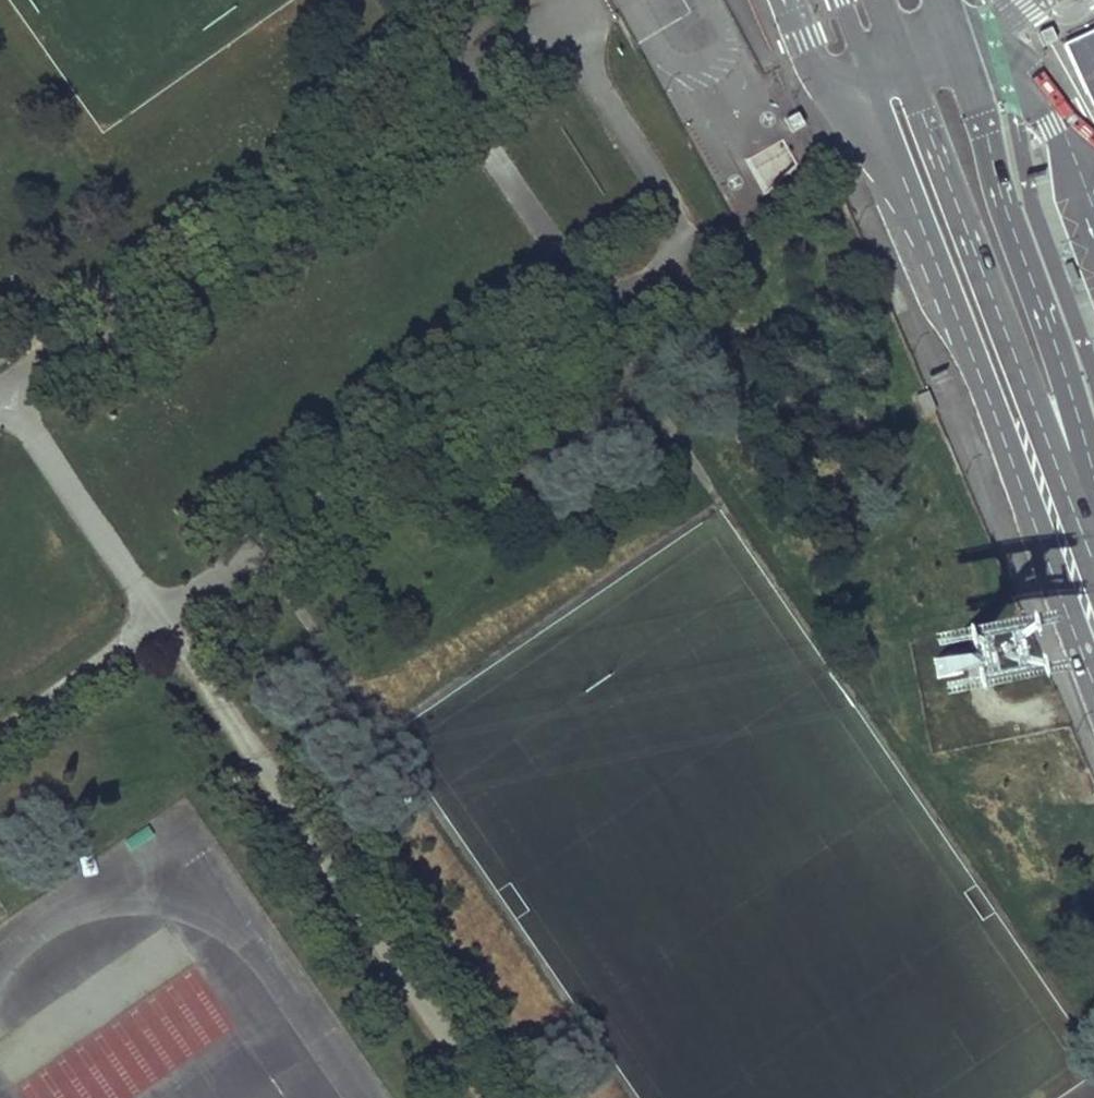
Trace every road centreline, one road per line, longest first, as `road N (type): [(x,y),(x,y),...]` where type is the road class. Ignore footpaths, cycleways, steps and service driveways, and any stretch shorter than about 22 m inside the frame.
road 1 (primary): [(872,78),(1093,683)]
road 2 (primary): [(1093,551),(905,64)]
road 3 (residential): [(1093,480),(957,43)]
road 4 (unclassified): [(790,0),(819,63),(872,78)]

